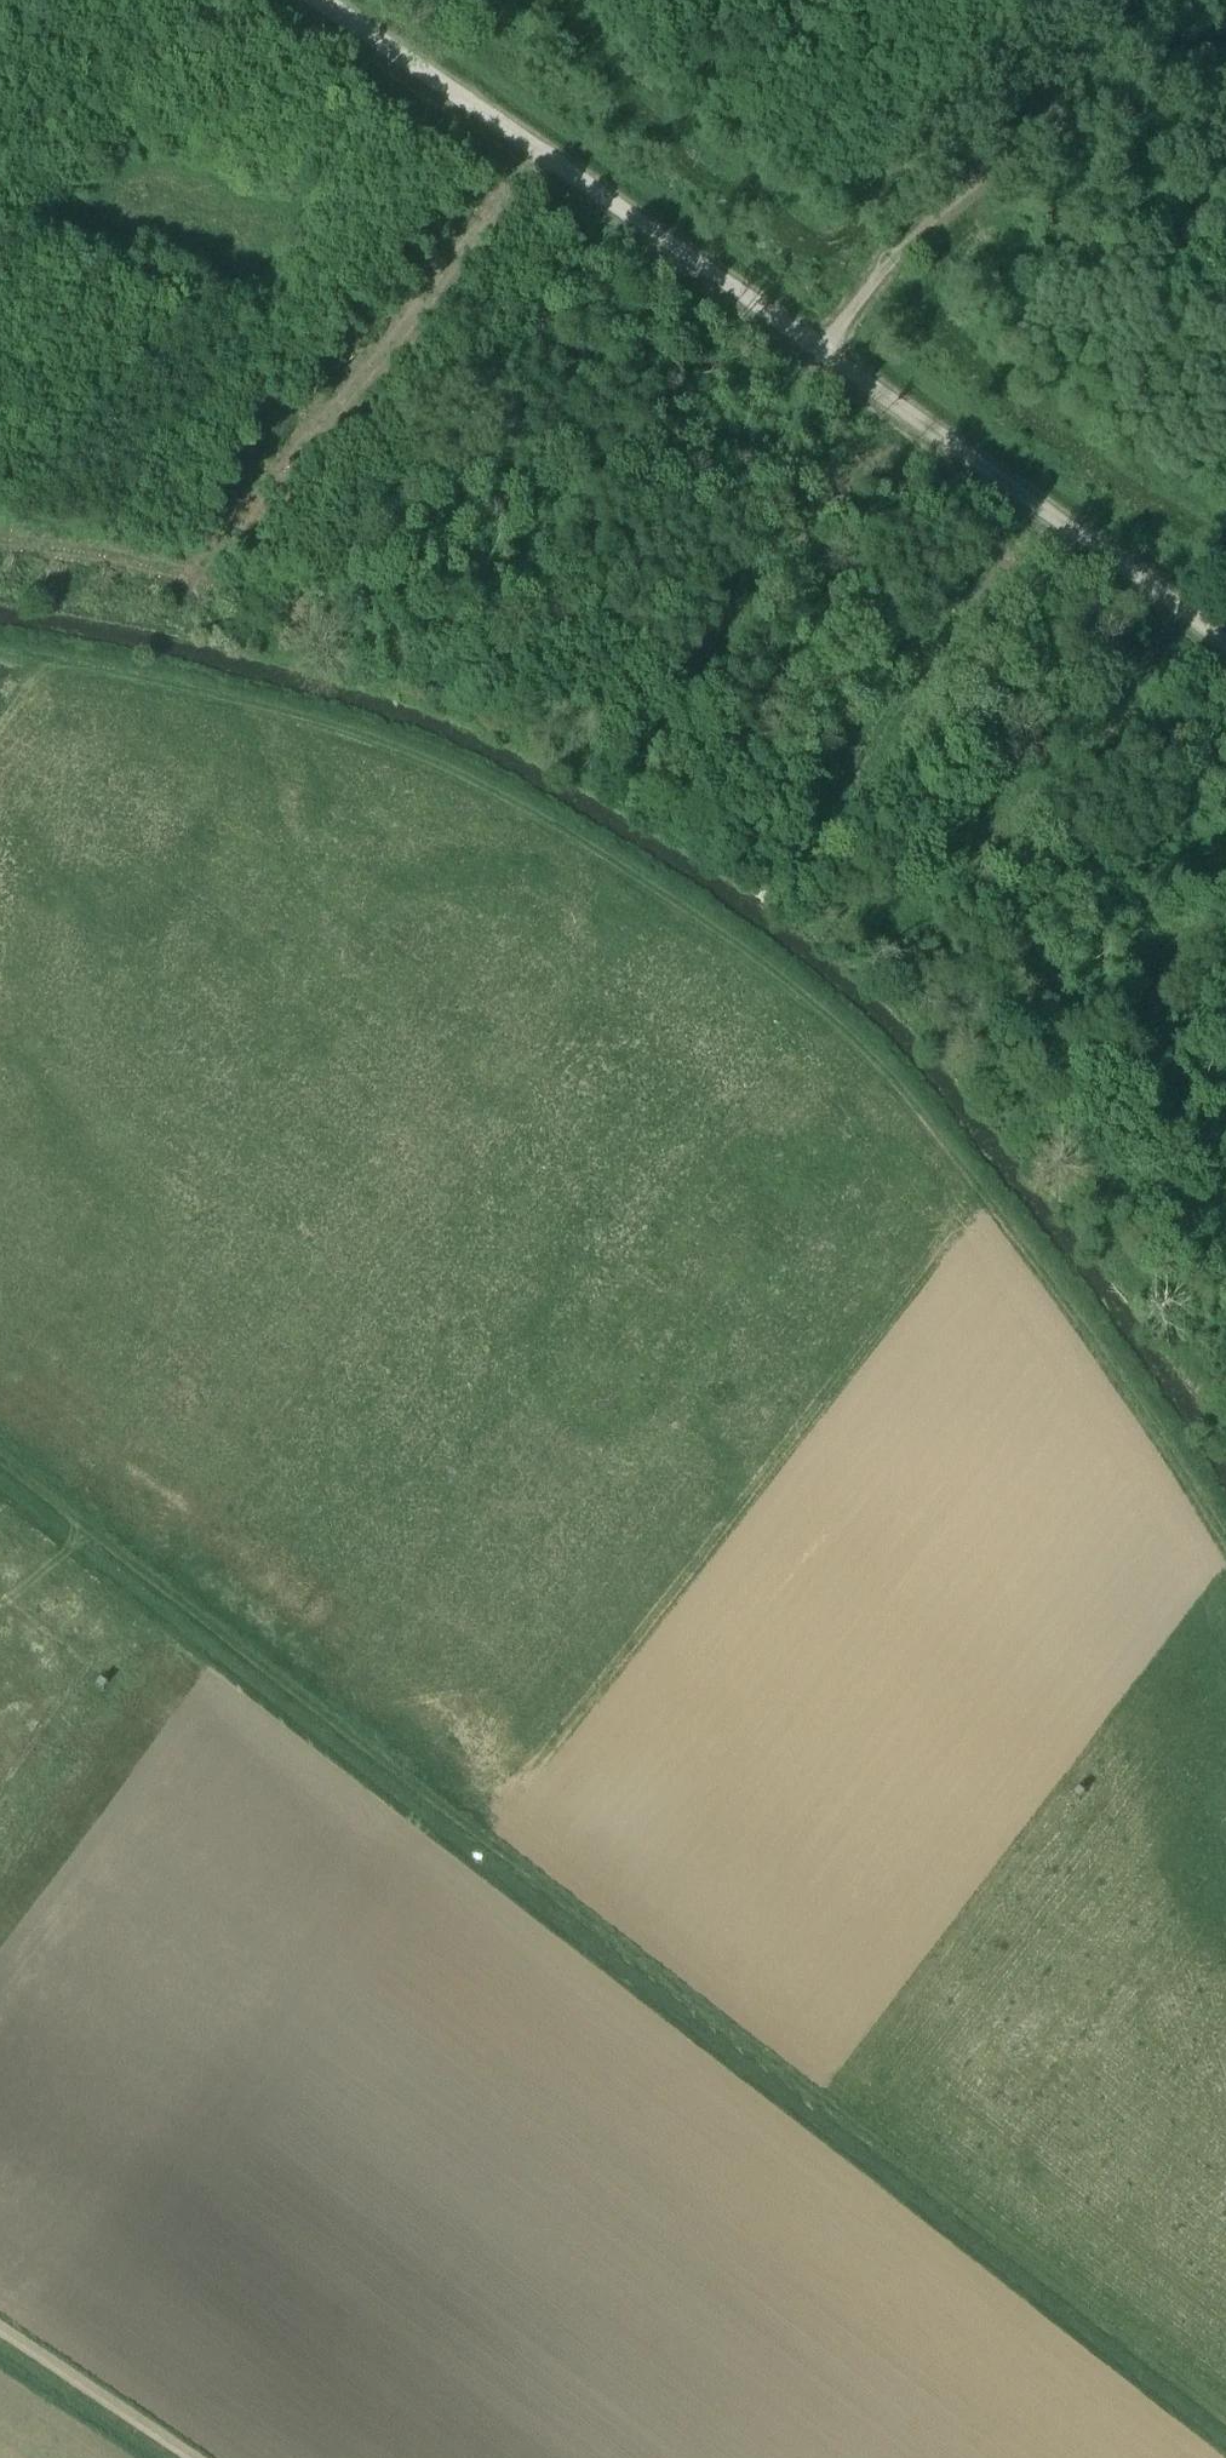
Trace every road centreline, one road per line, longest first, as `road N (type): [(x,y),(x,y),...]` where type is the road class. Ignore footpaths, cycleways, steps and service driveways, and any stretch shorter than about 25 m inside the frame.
road 1 (track): [(1225,2430),(0,1463)]
road 2 (track): [(0,664),(287,711),(412,756),(565,825),(729,932),(865,1041),(1022,1232)]
road 3 (track): [(1225,88),(952,209),(836,360),(308,0)]
road 4 (track): [(836,360),(1225,645)]
road 5 (track): [(1225,1537),(1022,1232)]
road 6 (track): [(178,2457),(0,2337)]

